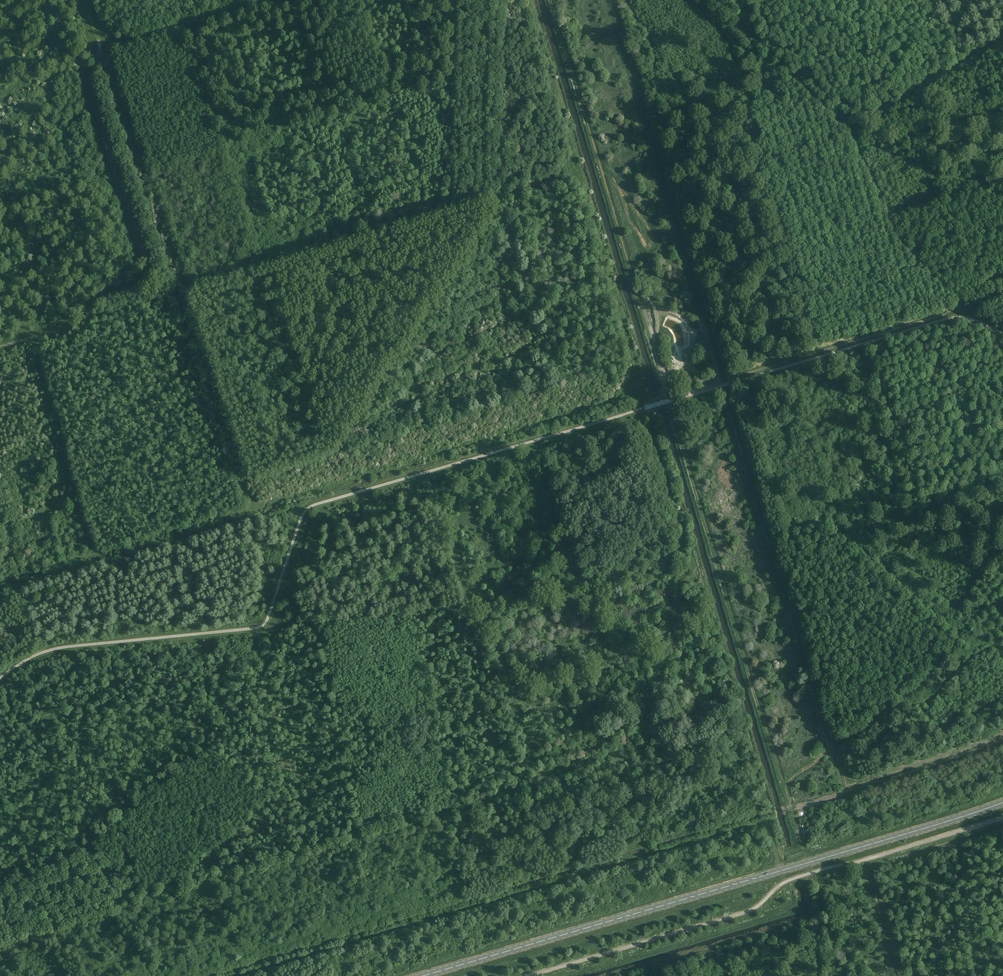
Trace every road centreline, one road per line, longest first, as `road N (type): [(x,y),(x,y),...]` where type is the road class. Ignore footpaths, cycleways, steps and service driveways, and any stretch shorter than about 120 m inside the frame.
road 1 (track): [(858,975),(826,921),(553,0)]
road 2 (secondary): [(422,975),(1002,802)]
road 3 (track): [(86,0),(101,47),(88,88),(146,276),(93,303),(79,323),(0,347)]
road 4 (track): [(1002,582),(900,704),(783,782)]

